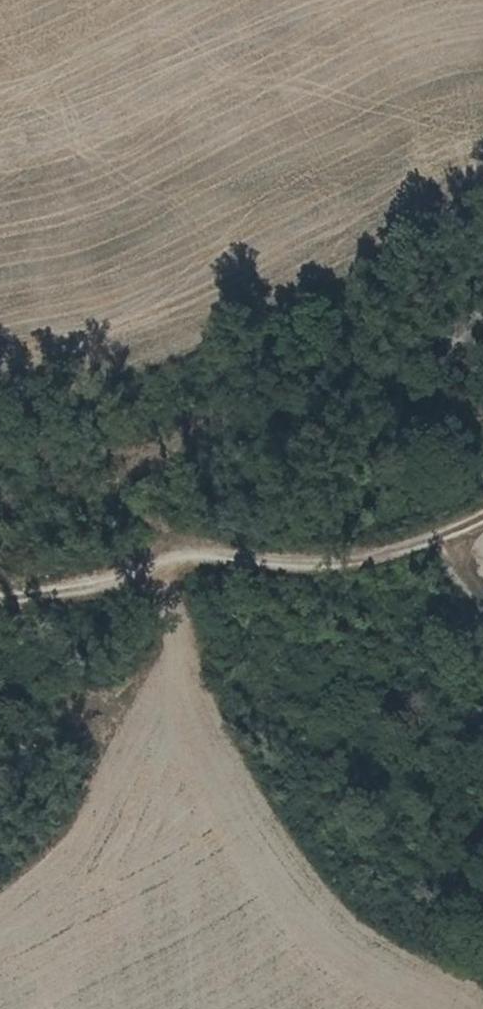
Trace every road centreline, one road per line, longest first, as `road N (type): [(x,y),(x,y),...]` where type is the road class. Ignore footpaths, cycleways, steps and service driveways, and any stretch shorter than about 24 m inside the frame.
road 1 (track): [(482,516),(375,562),(322,568),(184,559),(72,593),(0,600)]

